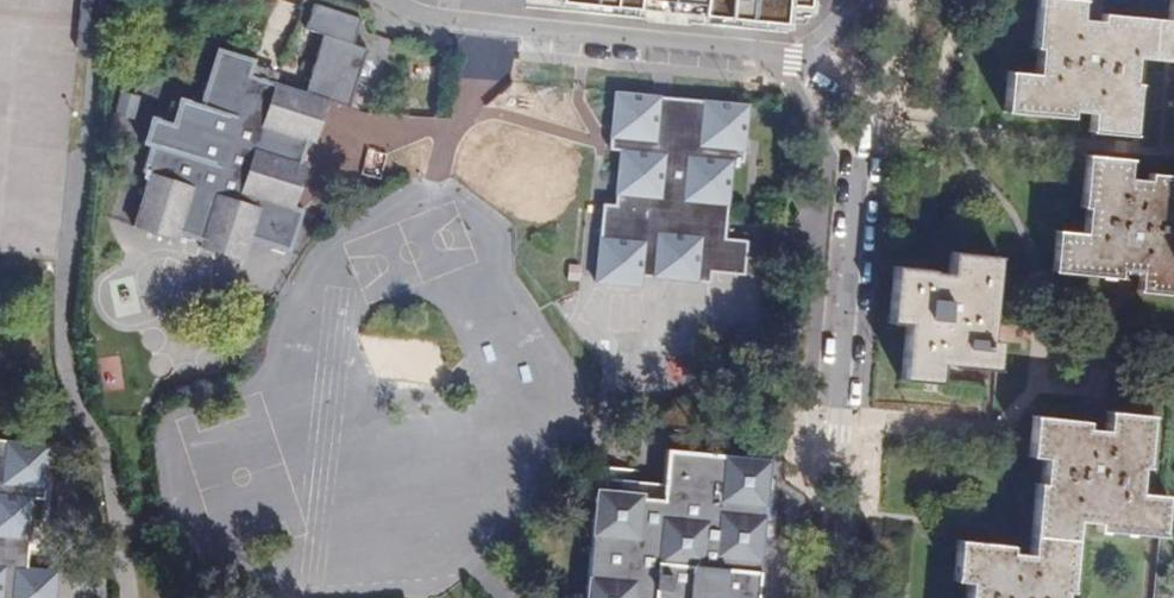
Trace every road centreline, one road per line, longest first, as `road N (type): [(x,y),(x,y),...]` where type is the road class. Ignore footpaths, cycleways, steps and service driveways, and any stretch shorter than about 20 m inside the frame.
road 1 (residential): [(837,62),(854,120),(823,597)]
road 2 (residential): [(385,0),(459,26),(837,62)]

